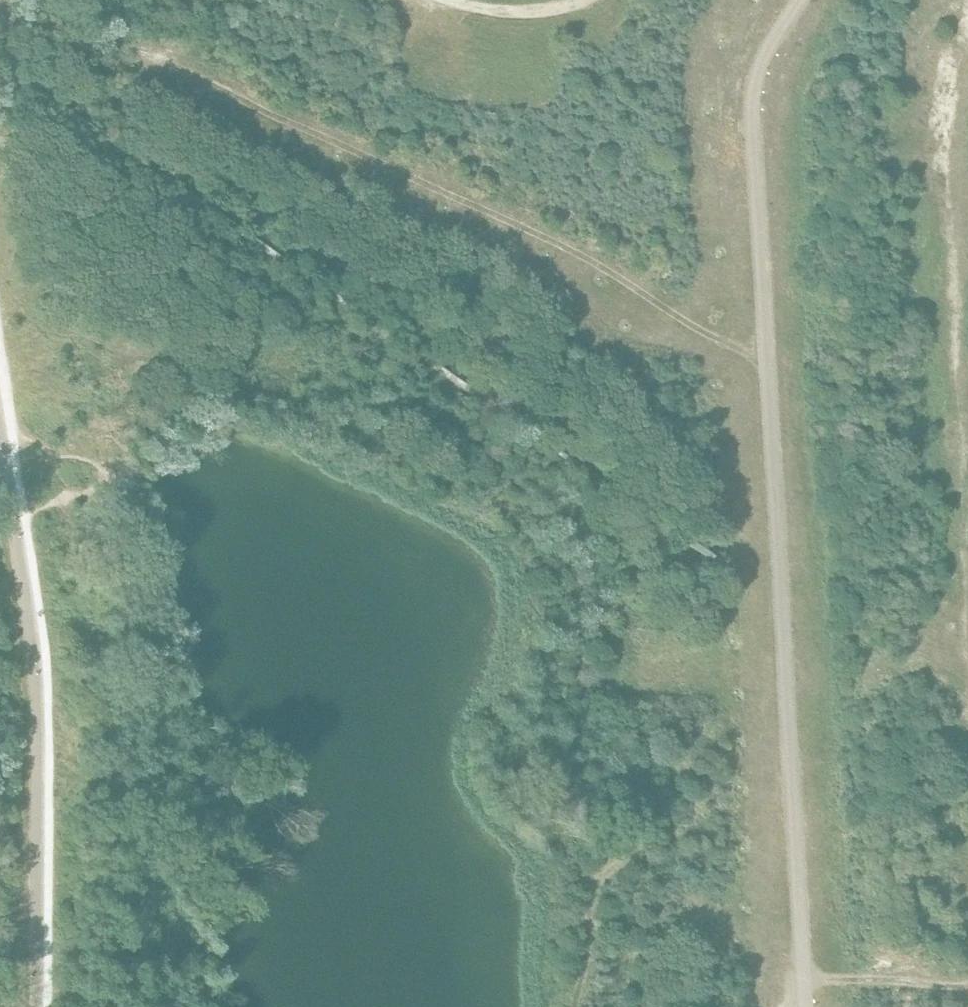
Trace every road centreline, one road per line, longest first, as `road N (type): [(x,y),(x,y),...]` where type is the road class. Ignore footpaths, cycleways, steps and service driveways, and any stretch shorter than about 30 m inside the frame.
road 1 (track): [(802,1006),(755,120),(764,66),(802,0)]
road 2 (track): [(768,368),(116,51)]
road 3 (track): [(967,400),(958,188),(967,76)]
road 4 (track): [(456,0),(502,12),(559,12),(591,0)]

